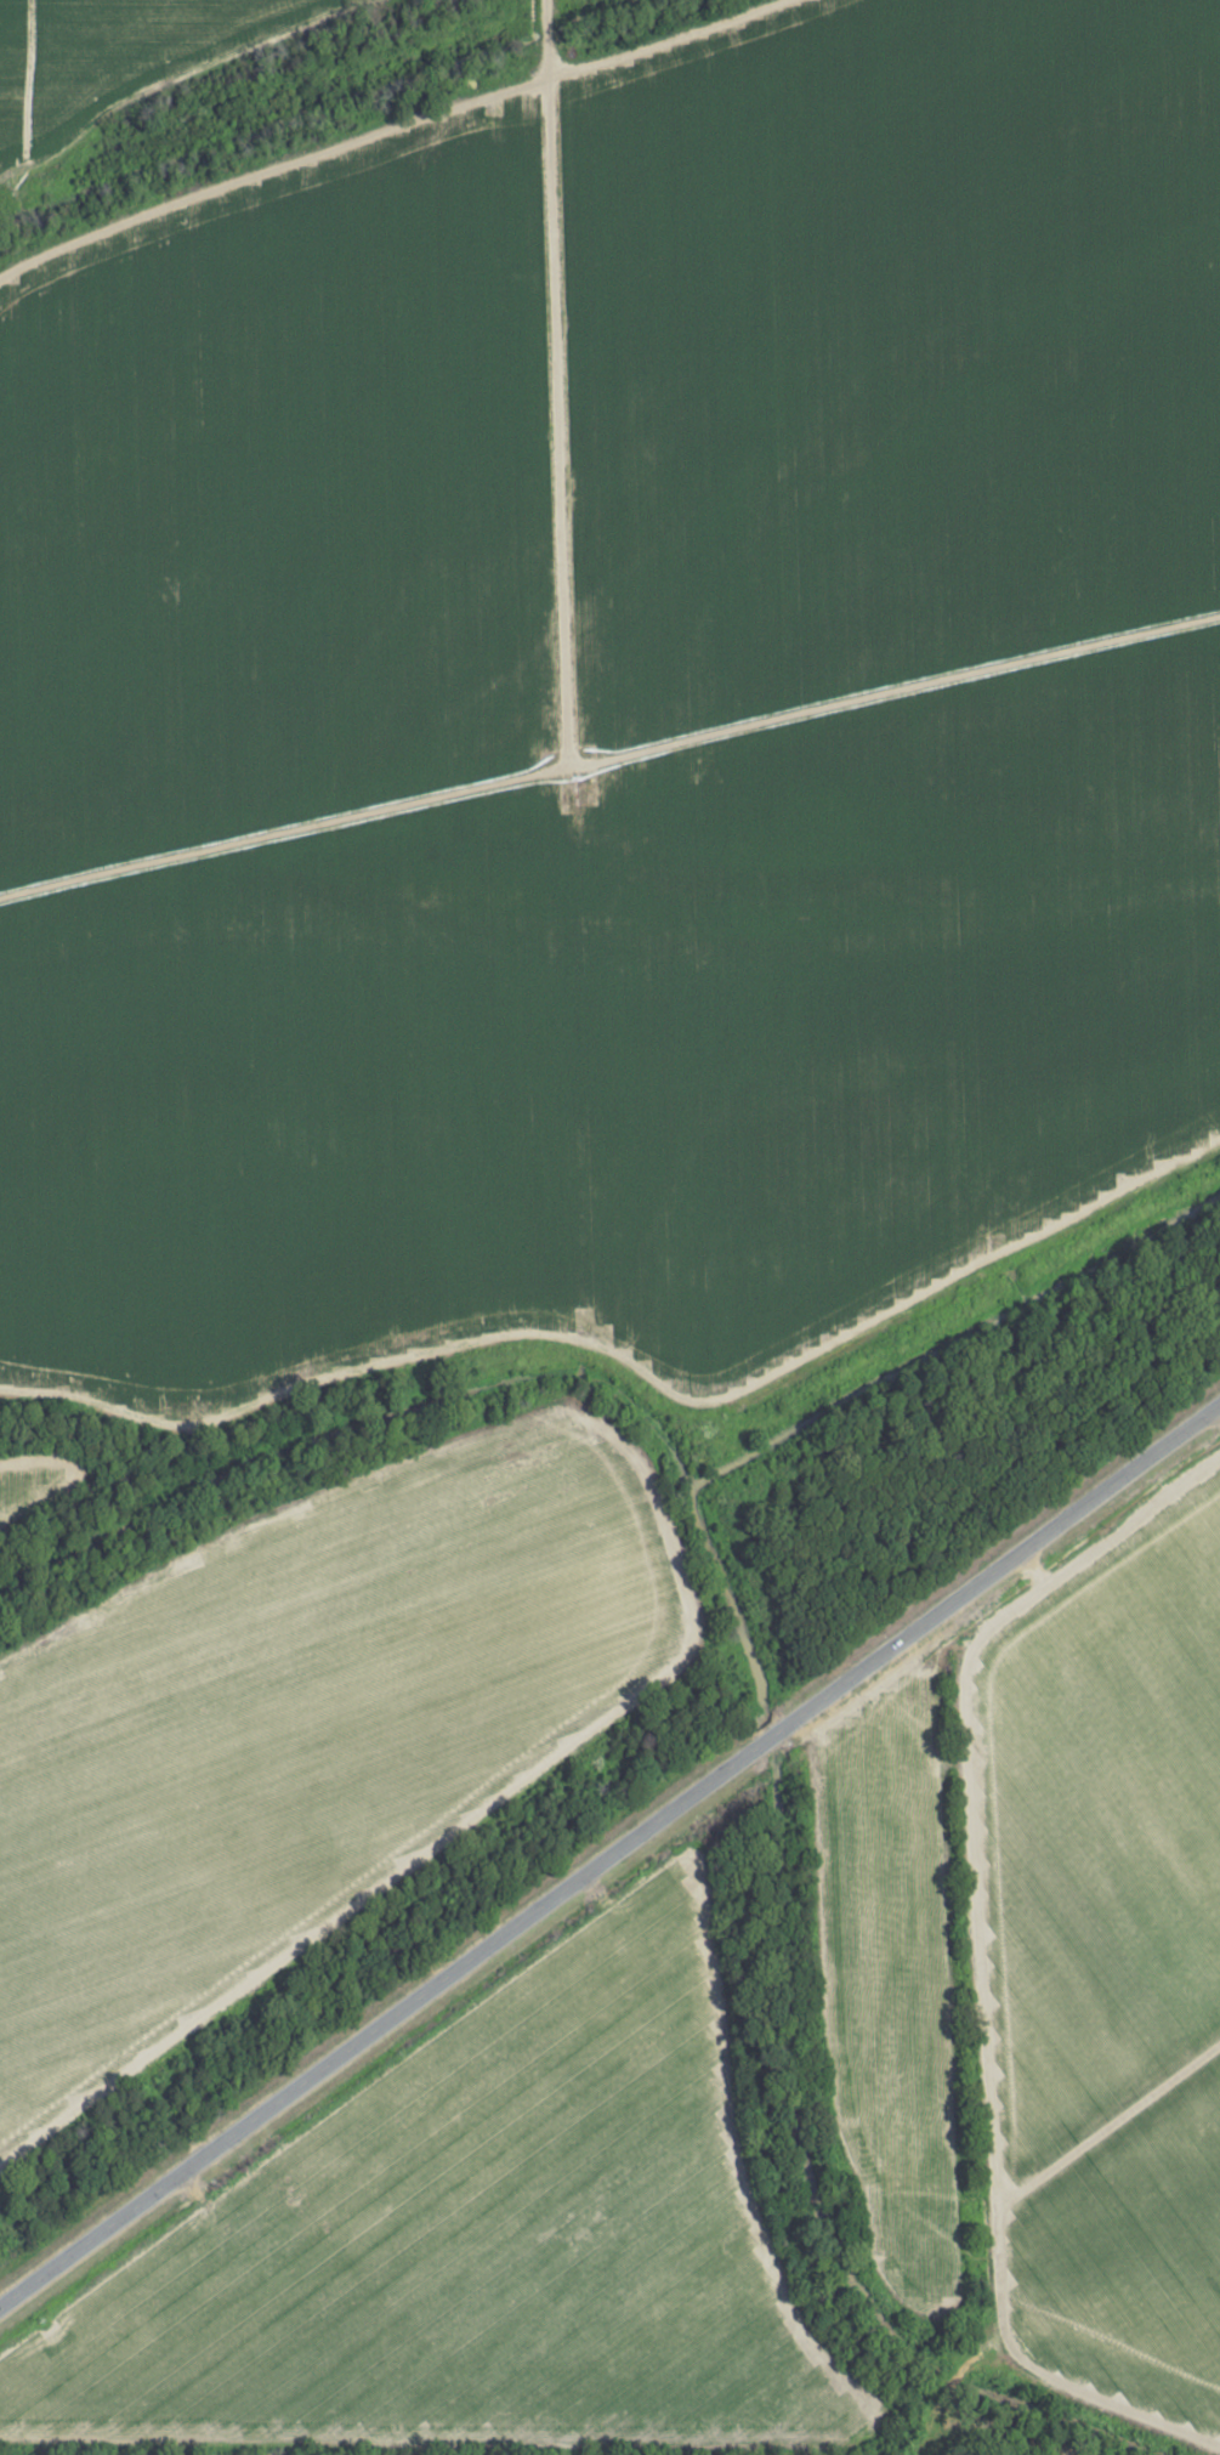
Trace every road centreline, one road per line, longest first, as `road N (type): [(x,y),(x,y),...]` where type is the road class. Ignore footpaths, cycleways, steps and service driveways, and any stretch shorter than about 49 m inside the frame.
road 1 (secondary): [(1219,1406),(0,2312)]
road 2 (track): [(1219,2446),(1021,2354),(1008,2329),(998,2280),(971,1843),(968,1671),(977,1634),(1044,1582),(1023,1552)]
road 3 (track): [(1044,1582),(1219,1454)]

